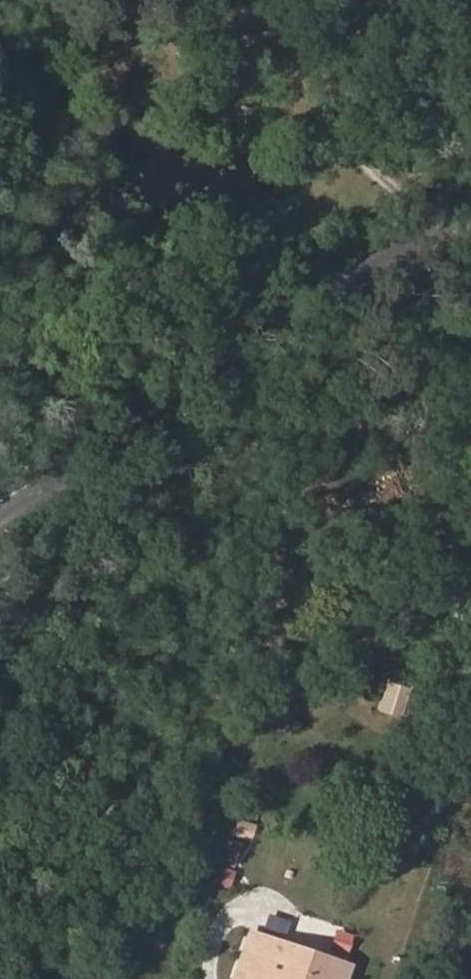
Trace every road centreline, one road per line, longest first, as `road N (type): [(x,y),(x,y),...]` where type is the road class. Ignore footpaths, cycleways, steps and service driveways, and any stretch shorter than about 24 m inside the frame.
road 1 (residential): [(0,534),(470,204)]

